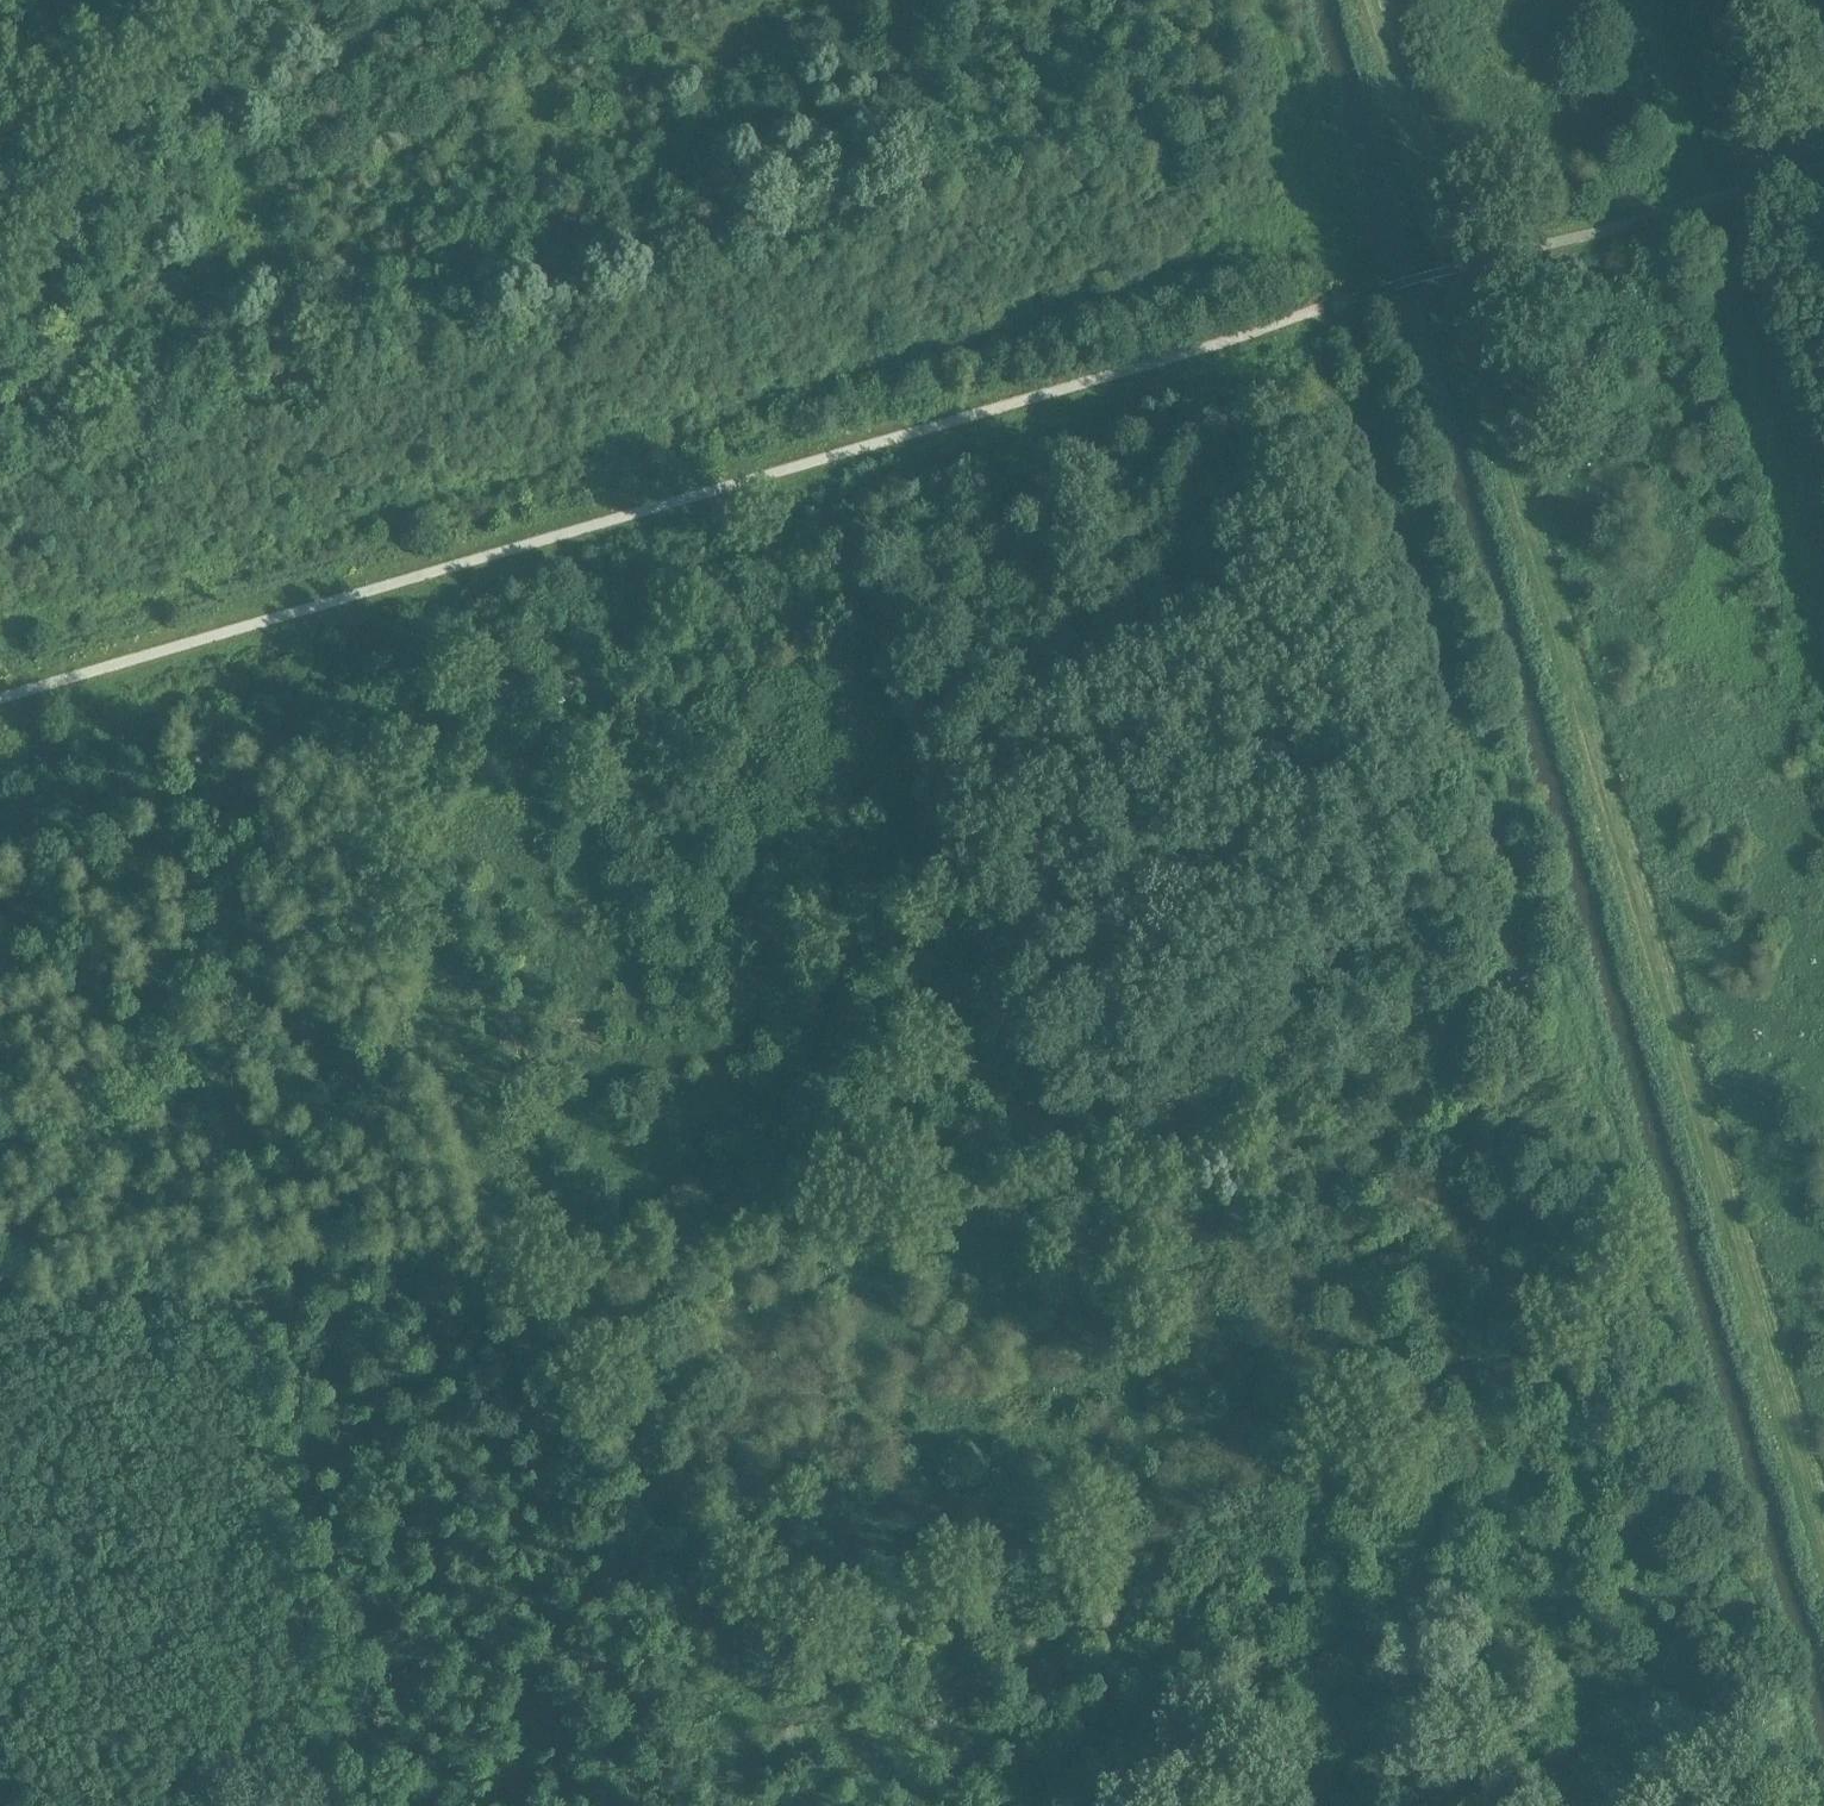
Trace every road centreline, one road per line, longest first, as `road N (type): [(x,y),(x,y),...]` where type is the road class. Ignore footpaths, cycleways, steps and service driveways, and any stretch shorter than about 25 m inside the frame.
road 1 (track): [(1823,1531),(1588,723),(1470,264),(1386,0)]

